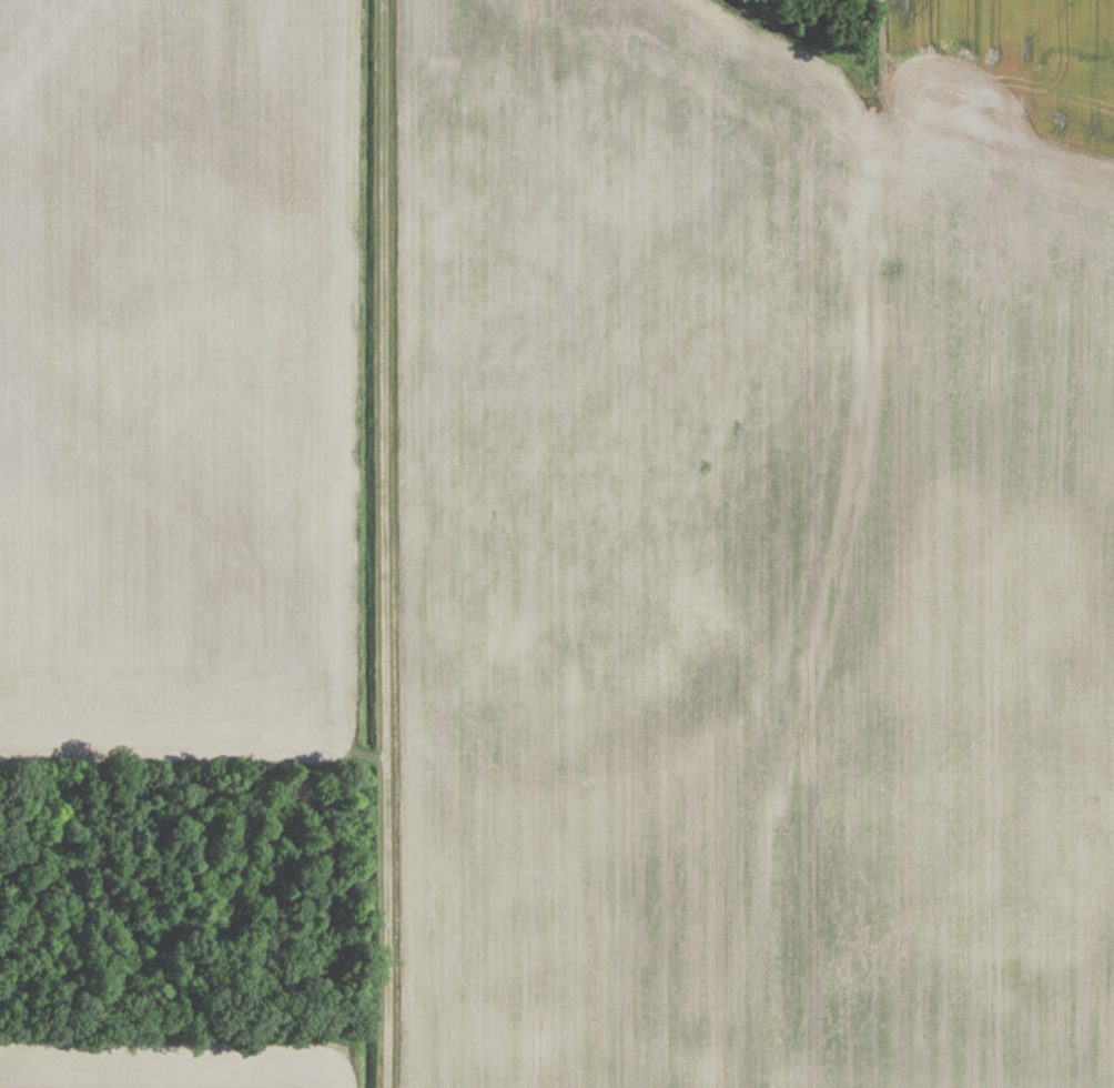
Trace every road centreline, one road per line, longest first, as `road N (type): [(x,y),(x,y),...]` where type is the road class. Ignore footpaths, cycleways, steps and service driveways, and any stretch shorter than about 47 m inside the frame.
road 1 (track): [(388,1087),(386,0)]

